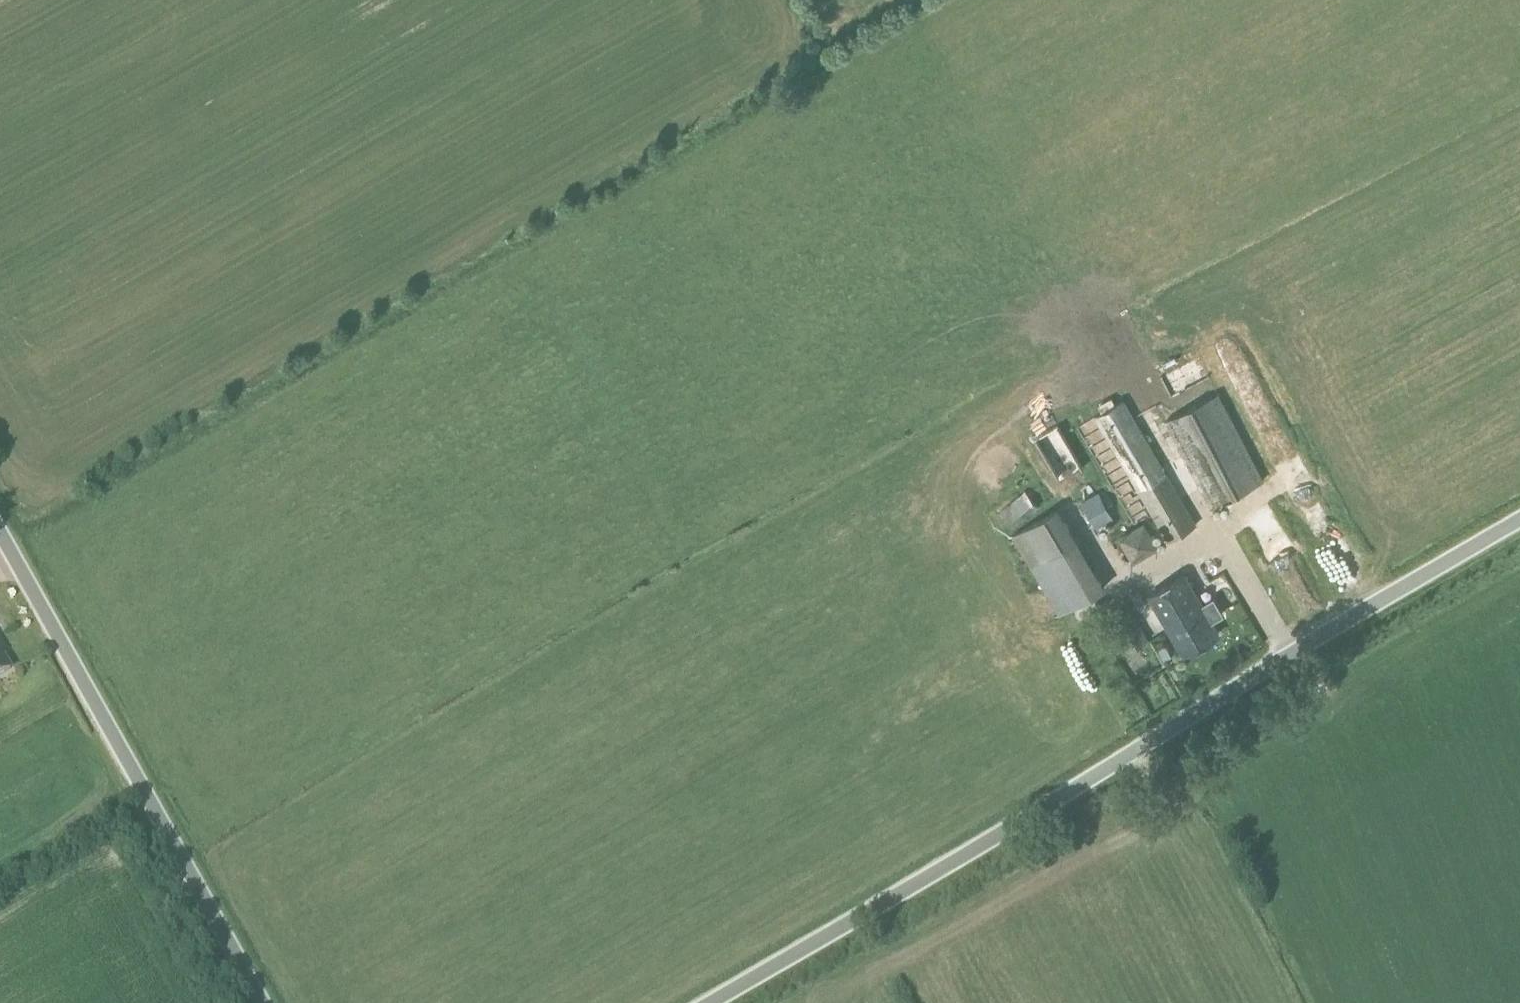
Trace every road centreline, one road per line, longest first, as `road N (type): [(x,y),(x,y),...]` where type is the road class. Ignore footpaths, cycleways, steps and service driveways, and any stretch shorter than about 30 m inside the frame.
road 1 (unclassified): [(705,1002),(1519,528)]
road 2 (unclassified): [(264,1002),(0,526)]

